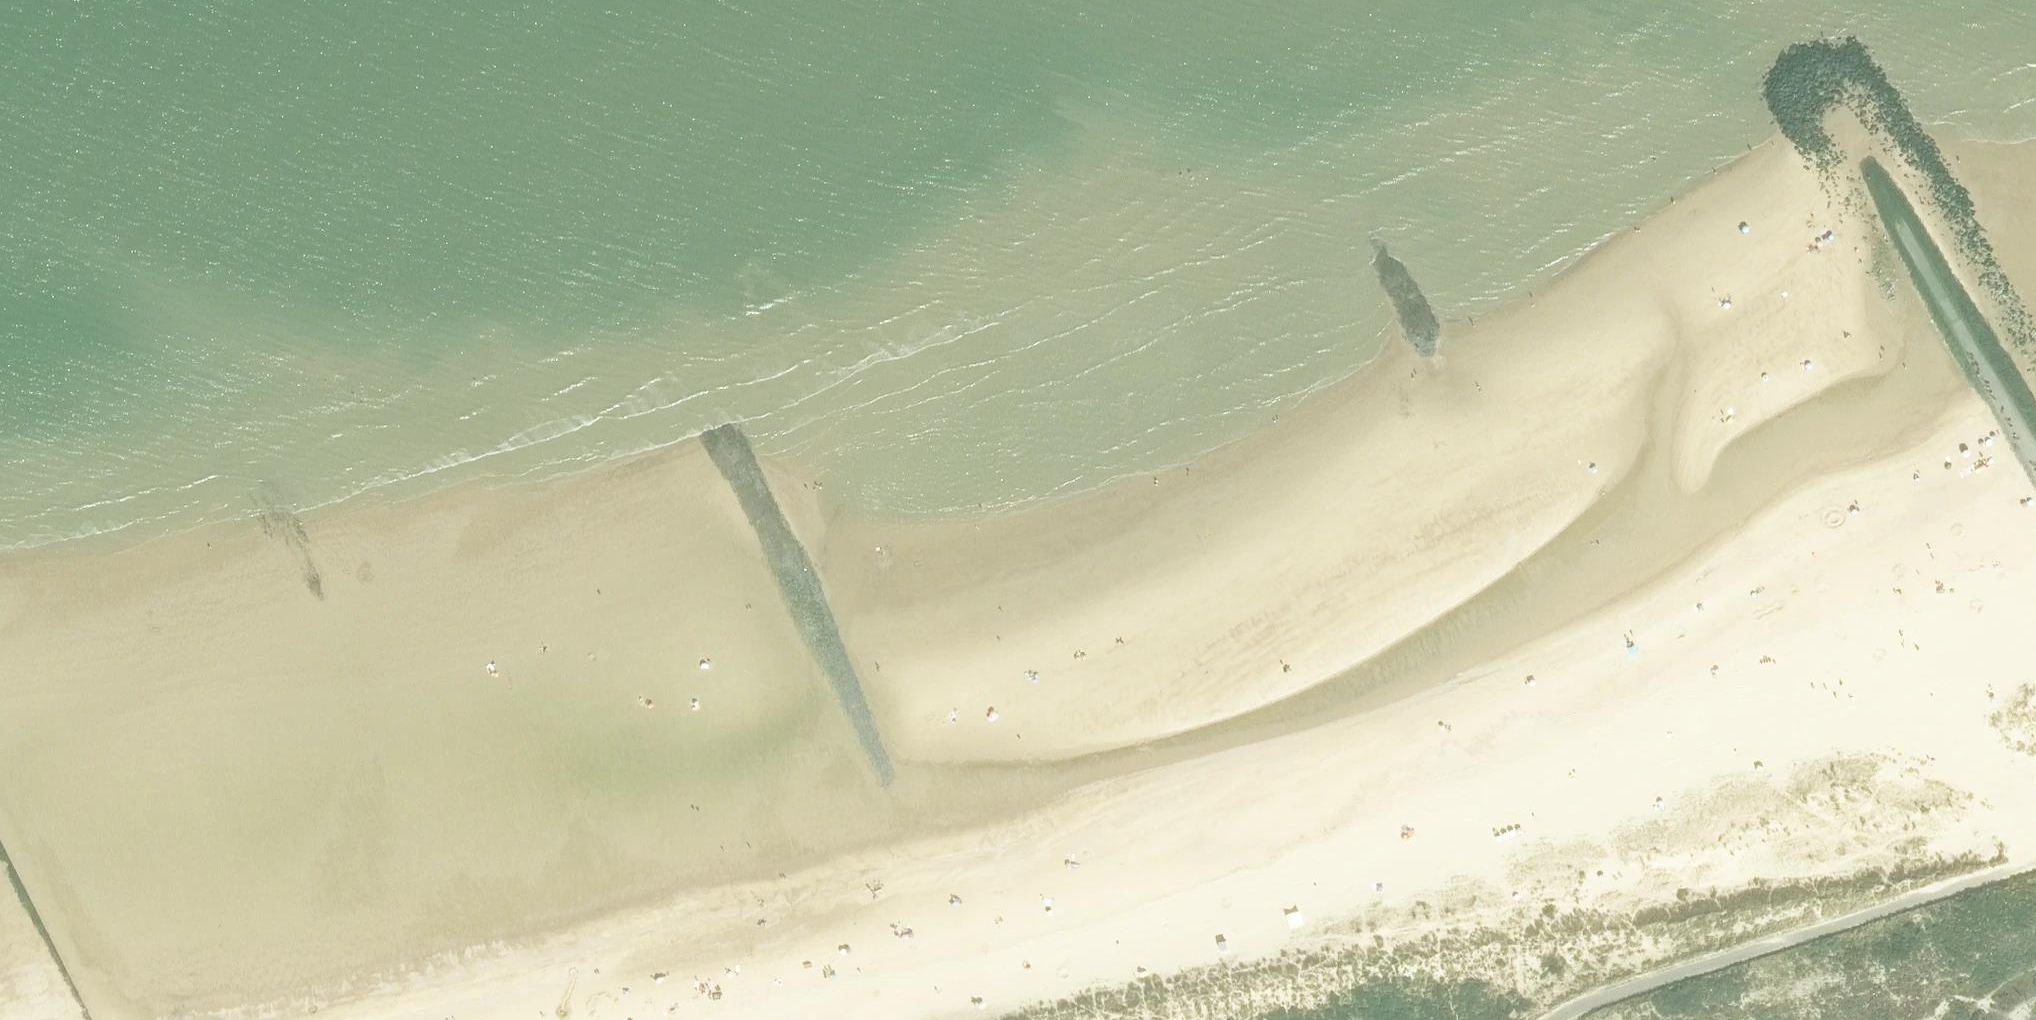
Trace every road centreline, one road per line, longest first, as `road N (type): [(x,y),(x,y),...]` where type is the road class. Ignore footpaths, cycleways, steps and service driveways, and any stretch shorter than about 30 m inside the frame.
road 1 (track): [(2035,862),(1621,992),(1559,1019)]

